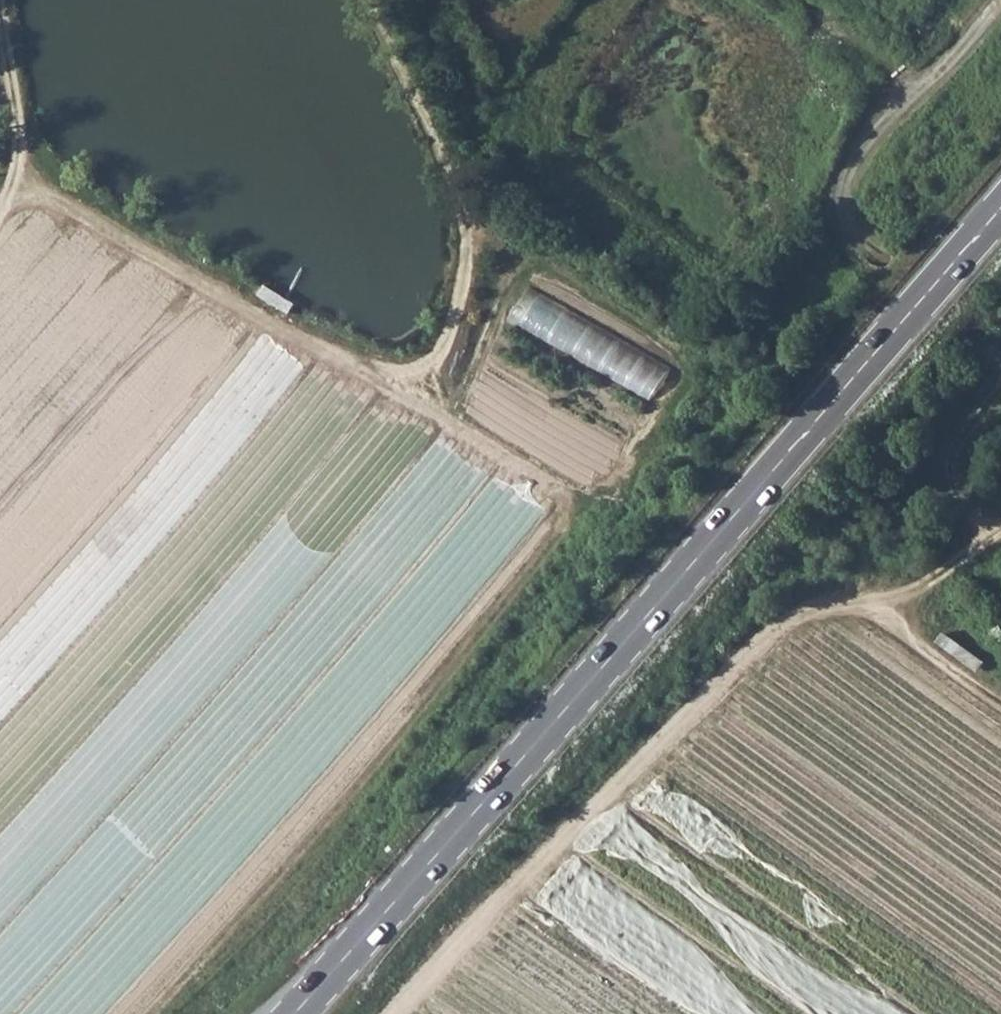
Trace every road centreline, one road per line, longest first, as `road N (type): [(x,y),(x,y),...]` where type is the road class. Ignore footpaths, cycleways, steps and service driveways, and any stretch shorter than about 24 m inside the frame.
road 1 (primary): [(294,1013),(1000,210)]
road 2 (track): [(404,1013),(769,633),(799,614),(869,600),(894,608)]
road 3 (track): [(370,0),(452,167),(469,244),(460,297),(421,390),(362,371)]
road 4 (track): [(362,371),(13,172)]
road 5 (track): [(911,74),(842,181),(841,224),(1000,357)]
road 6 (track): [(1000,1),(946,65),(925,75),(874,59),(806,0)]
road 7 (track): [(0,196),(13,172),(17,114),(0,0)]
road 8 (track): [(1000,524),(982,524),(953,493),(947,469),(959,434),(1000,379)]
road 9 (track): [(982,524),(980,546),(894,608)]

